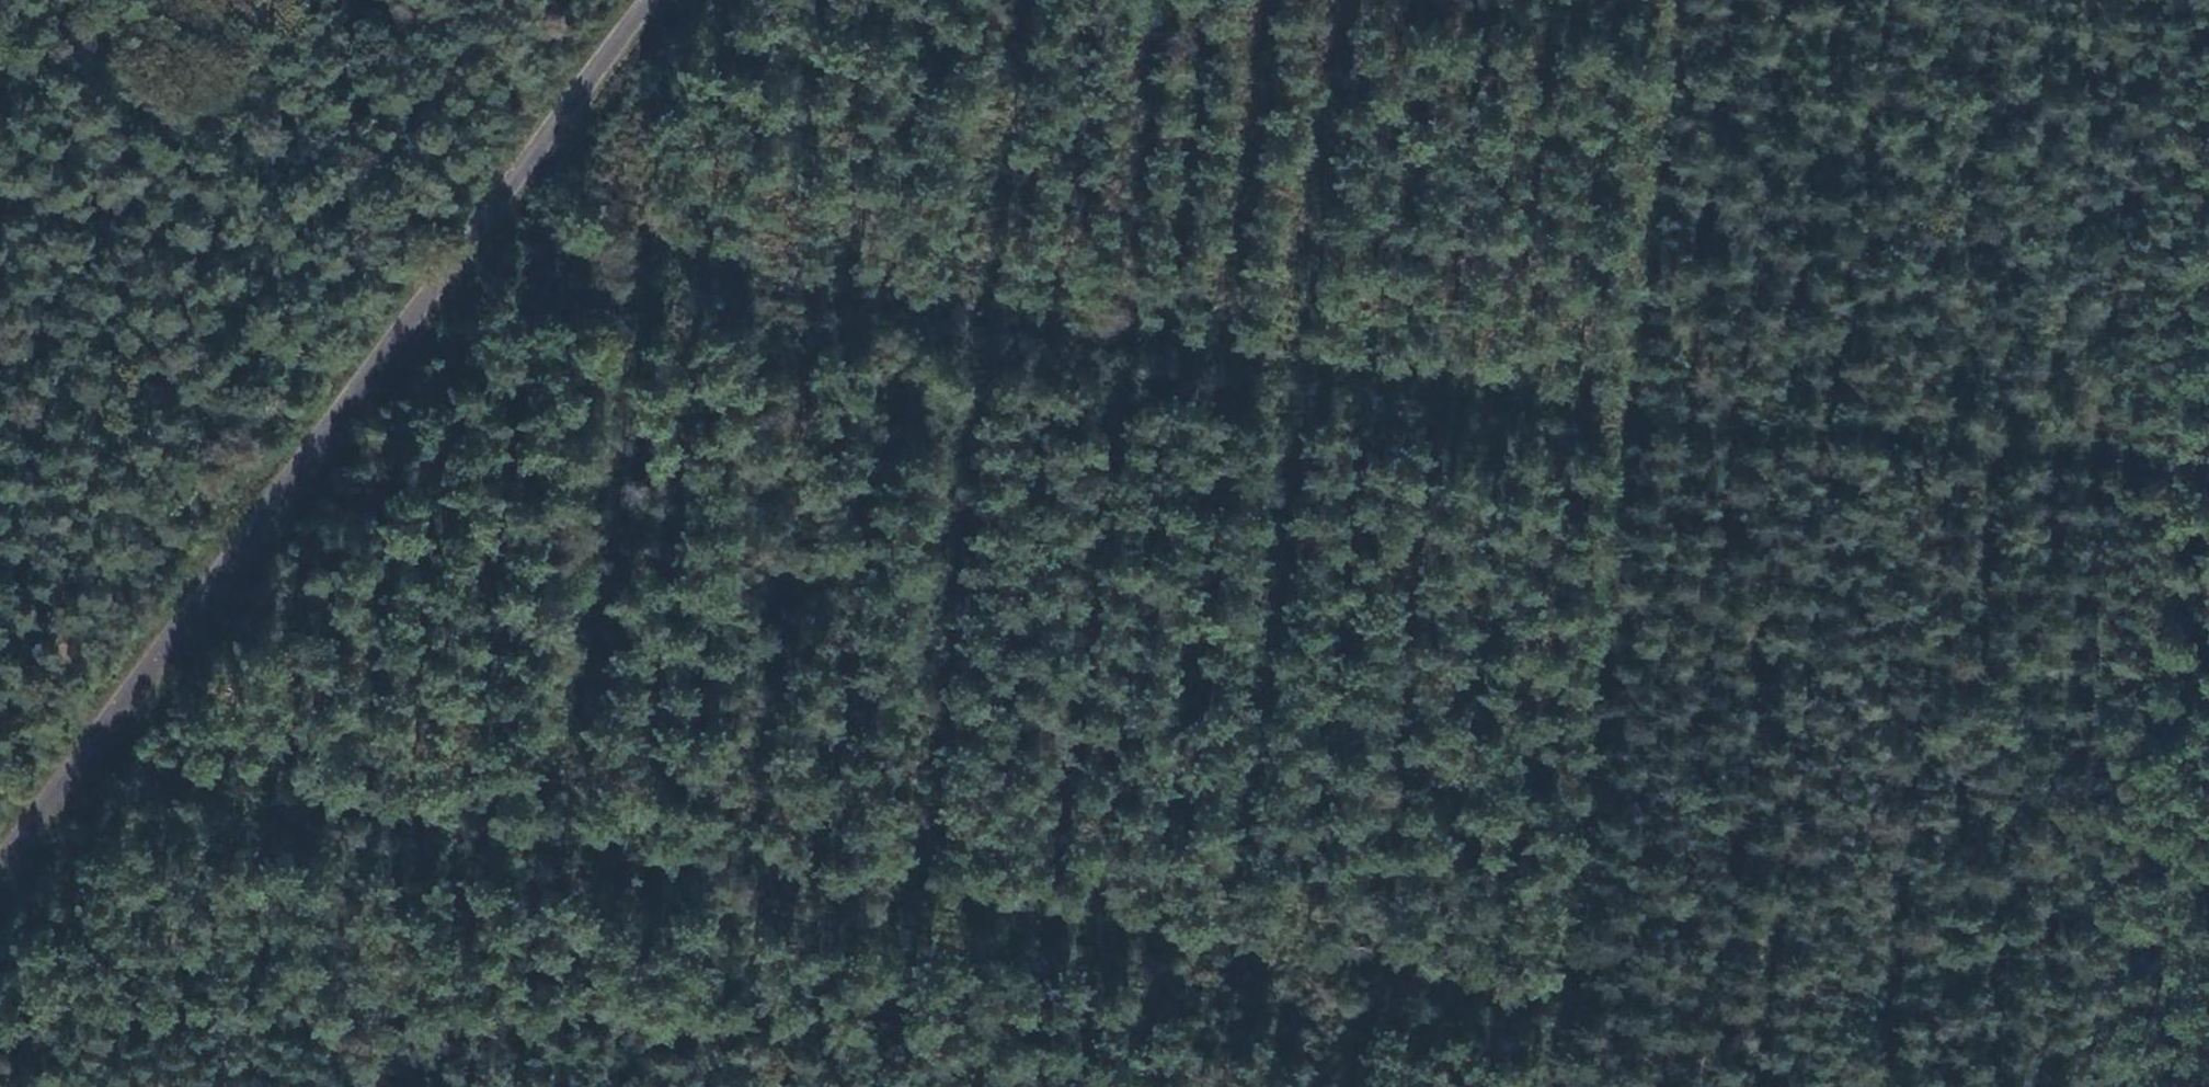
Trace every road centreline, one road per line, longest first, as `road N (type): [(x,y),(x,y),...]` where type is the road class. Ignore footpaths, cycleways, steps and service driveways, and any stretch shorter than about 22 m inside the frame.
road 1 (track): [(0,870),(651,0)]

